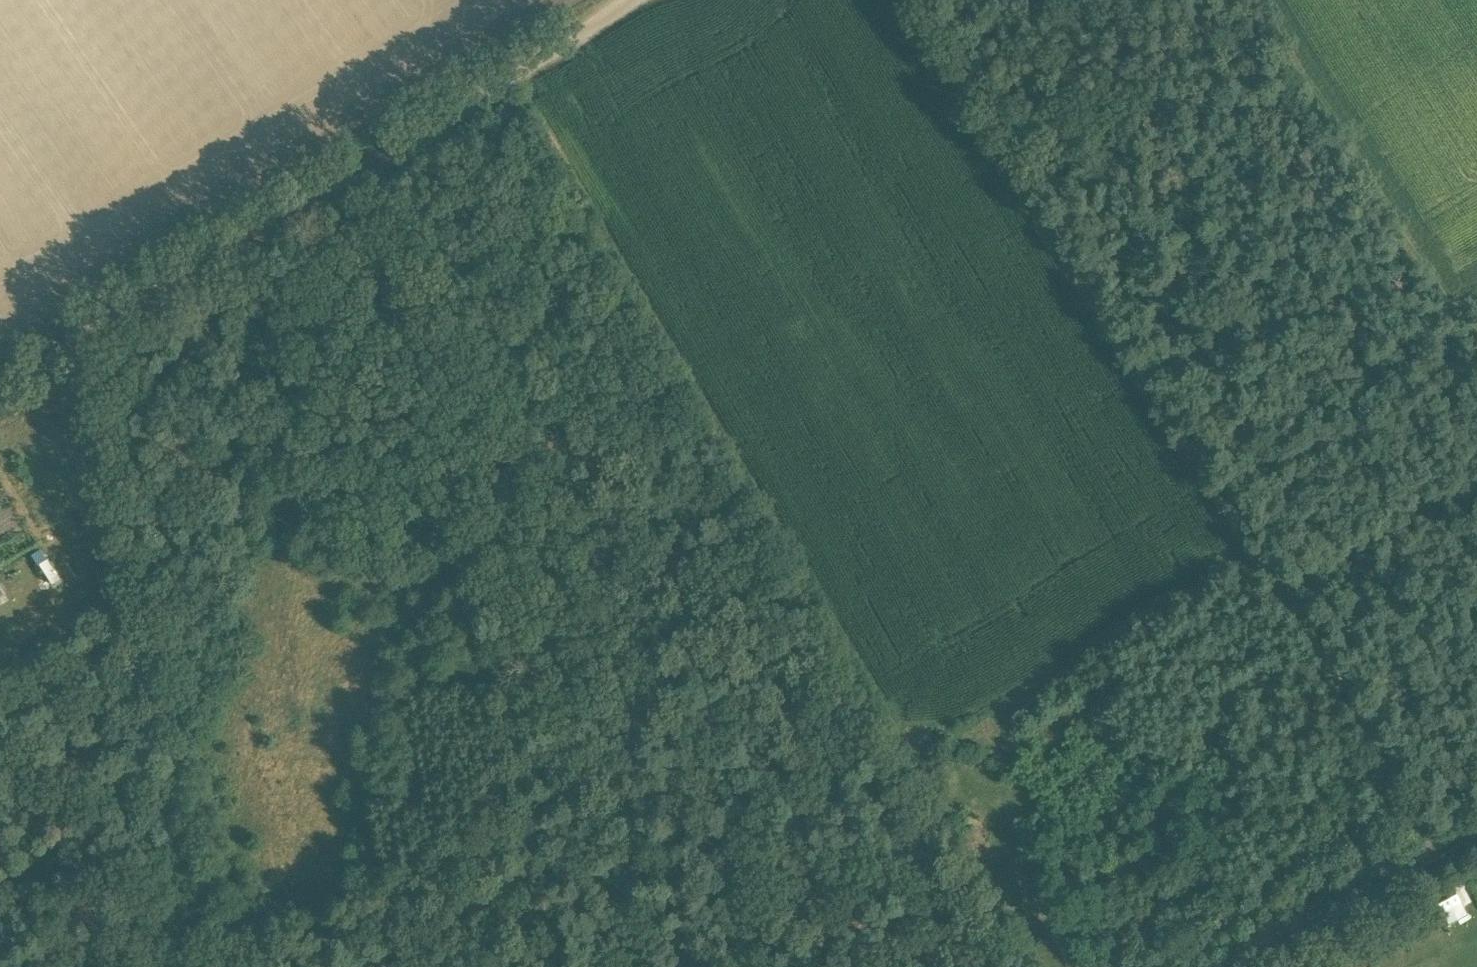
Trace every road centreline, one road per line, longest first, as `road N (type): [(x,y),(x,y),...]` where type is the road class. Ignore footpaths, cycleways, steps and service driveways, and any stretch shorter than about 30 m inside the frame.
road 1 (track): [(629,0),(236,246),(0,379)]
road 2 (track): [(1250,966),(1476,840)]

